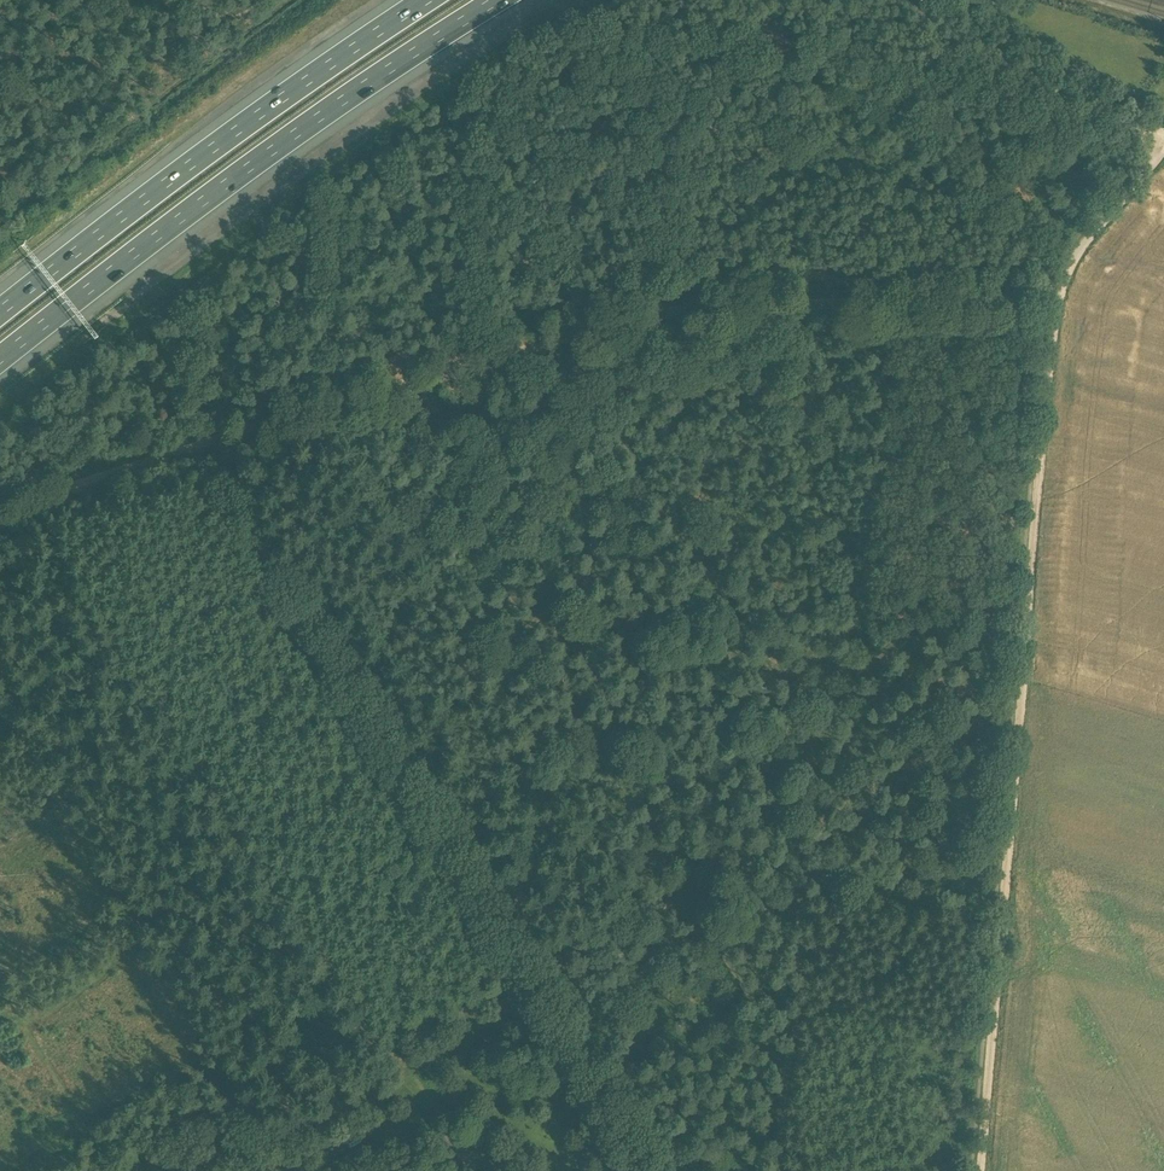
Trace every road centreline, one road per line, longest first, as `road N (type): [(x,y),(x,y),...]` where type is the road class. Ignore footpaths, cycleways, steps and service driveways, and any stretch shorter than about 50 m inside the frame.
road 1 (track): [(778,1170),(814,751),(578,373),(468,415),(415,426),(410,441),(445,496),(396,514),(359,546),(312,550),(259,582),(185,586),(135,613),(113,642),(0,704)]
road 2 (track): [(0,514),(228,436),(664,313),(721,304),(1057,299)]
road 3 (track): [(981,1170),(1057,299)]
road 4 (track): [(658,1170),(281,570)]
road 5 (track): [(445,496),(788,1065)]
road 6 (track): [(115,639),(471,1170)]
road 7 (motorway): [(0,359),(297,132),(497,0)]
road 8 (track): [(279,1142),(461,1033),(506,977),(635,924),(717,933),(802,903)]
road 9 (track): [(0,710),(297,1170)]
road 10 (motorway): [(425,0),(0,311)]
road 11 (track): [(1163,135),(1101,111),(902,0)]
road 12 (track): [(0,987),(113,1170)]
road 13 (track): [(1163,151),(1087,241),(1057,299)]
road 14 (track): [(0,172),(18,147),(15,0)]
road 15 (track): [(148,941),(25,1028)]

